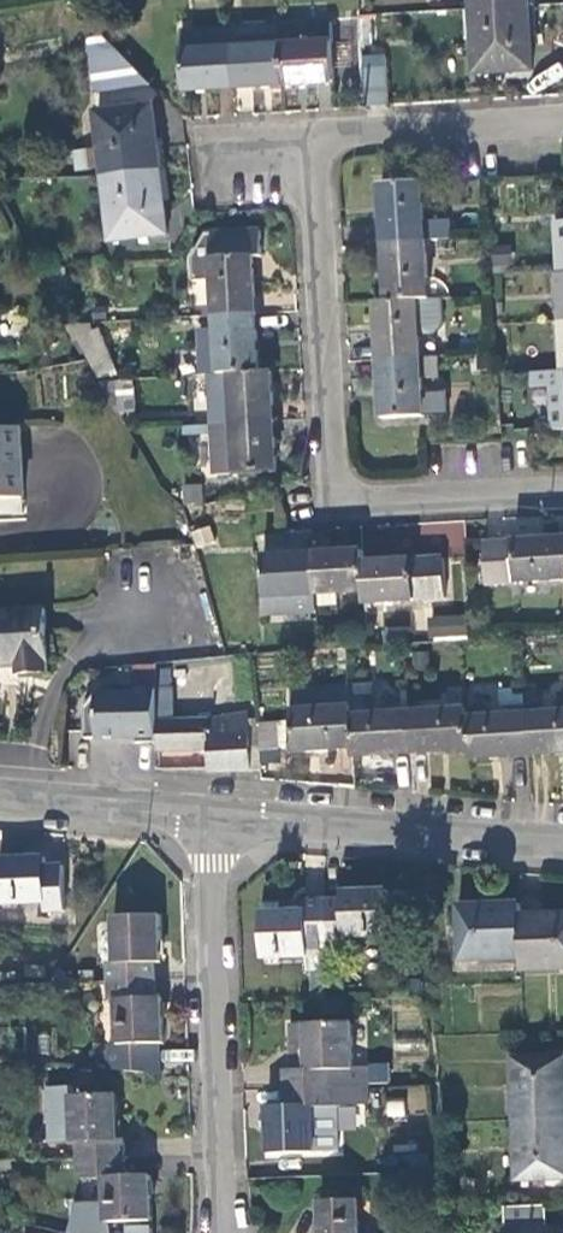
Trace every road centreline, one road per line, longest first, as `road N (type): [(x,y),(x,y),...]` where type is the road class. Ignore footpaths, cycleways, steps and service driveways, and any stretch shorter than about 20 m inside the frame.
road 1 (residential): [(562,118),(352,129),(329,142),(324,170),(339,482),(356,497),(562,491)]
road 2 (residential): [(207,816),(215,1160),(224,1232)]
road 3 (residential): [(207,816),(562,840)]
road 4 (residential): [(0,800),(207,816)]

